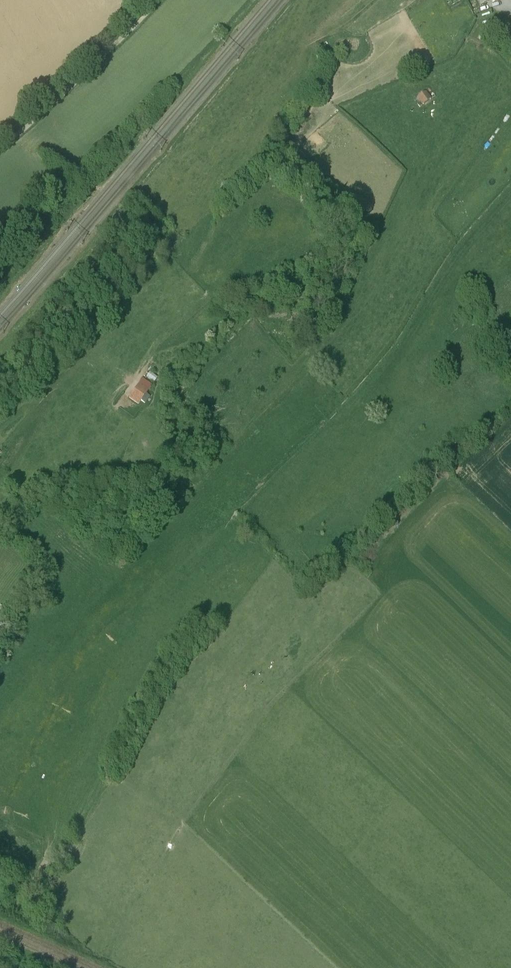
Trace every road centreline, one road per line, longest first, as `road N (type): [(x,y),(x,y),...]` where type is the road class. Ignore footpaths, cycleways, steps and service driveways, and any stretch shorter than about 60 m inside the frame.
road 1 (unclassified): [(0,148),(158,0)]

